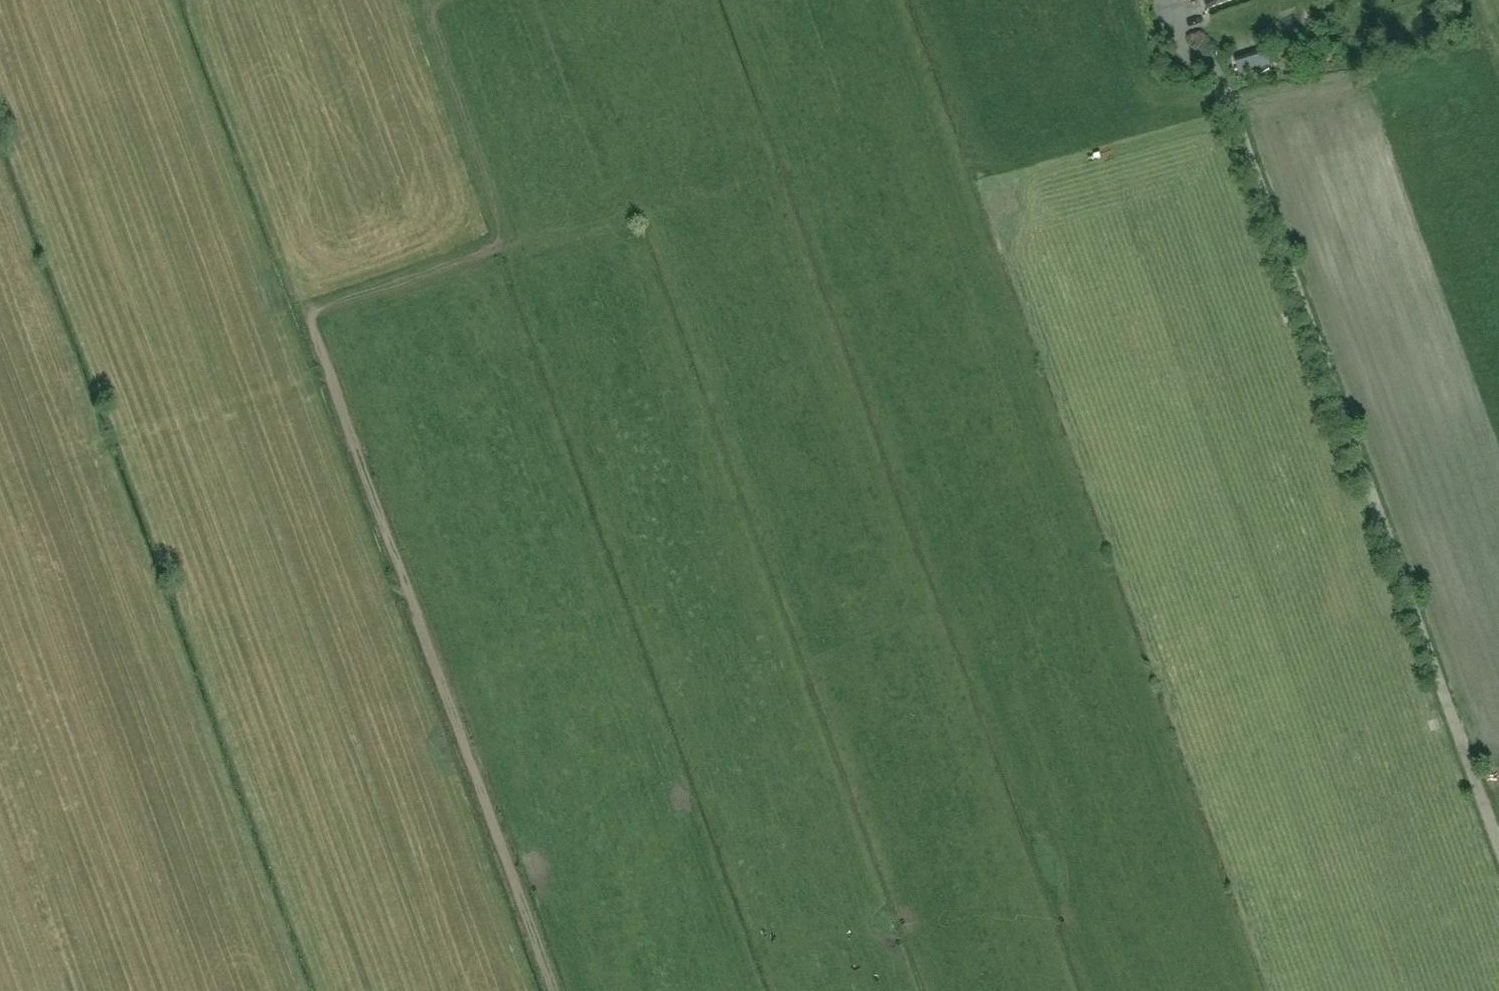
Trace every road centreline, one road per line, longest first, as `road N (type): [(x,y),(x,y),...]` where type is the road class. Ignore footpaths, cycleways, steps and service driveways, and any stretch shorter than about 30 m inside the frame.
road 1 (unclassified): [(1209,63),(1221,77),(1498,842)]

